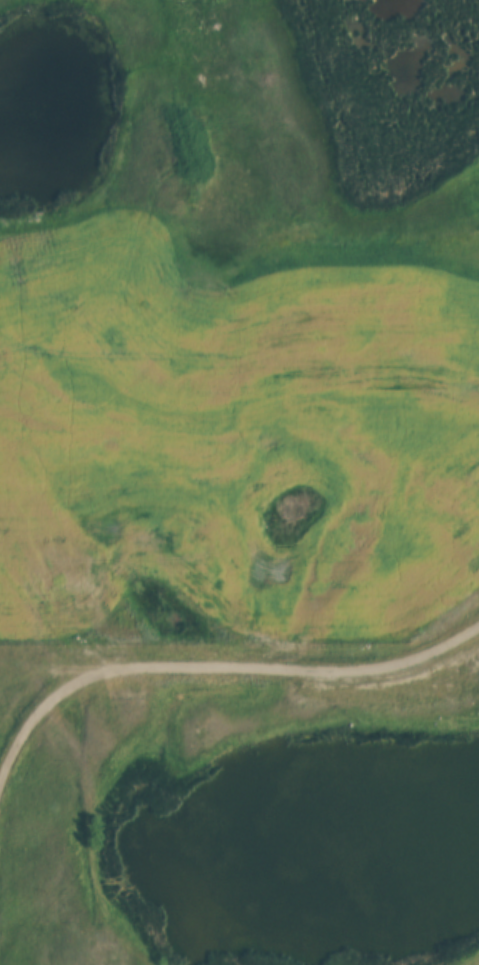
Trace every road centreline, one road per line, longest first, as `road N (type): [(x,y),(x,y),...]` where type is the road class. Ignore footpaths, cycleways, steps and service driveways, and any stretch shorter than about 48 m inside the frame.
road 1 (track): [(37,716),(70,681),(103,664),(355,667),(399,661),(478,622)]

